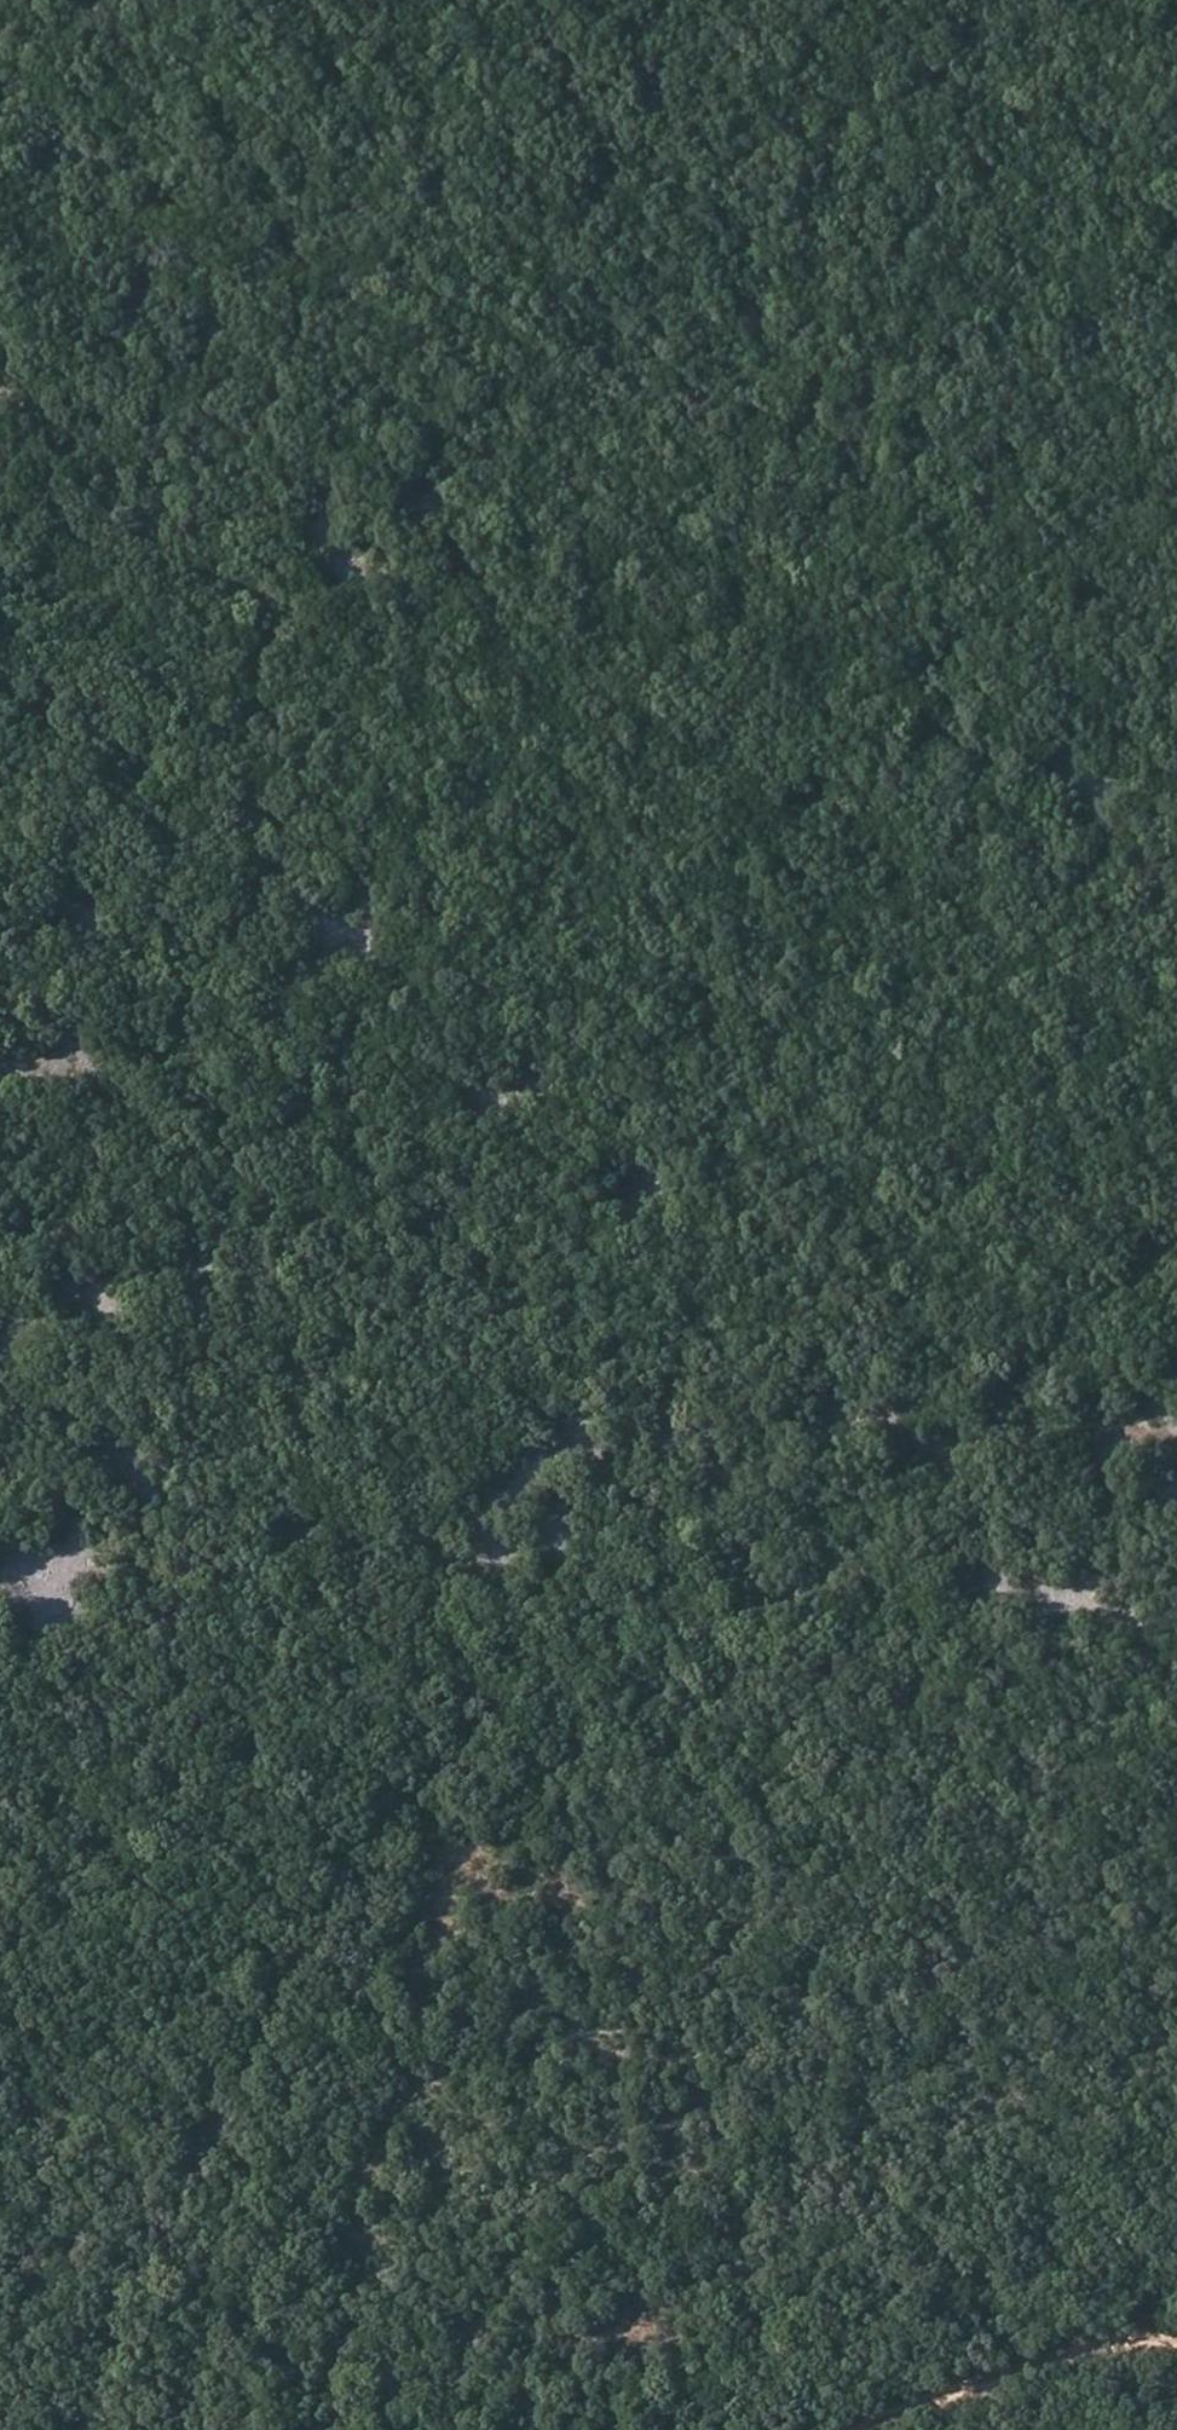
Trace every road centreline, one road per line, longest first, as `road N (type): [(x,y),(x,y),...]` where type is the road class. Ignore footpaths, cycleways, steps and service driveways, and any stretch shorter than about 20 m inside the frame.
road 1 (track): [(851,2429),(998,2372),(1140,2337),(1176,2336)]

